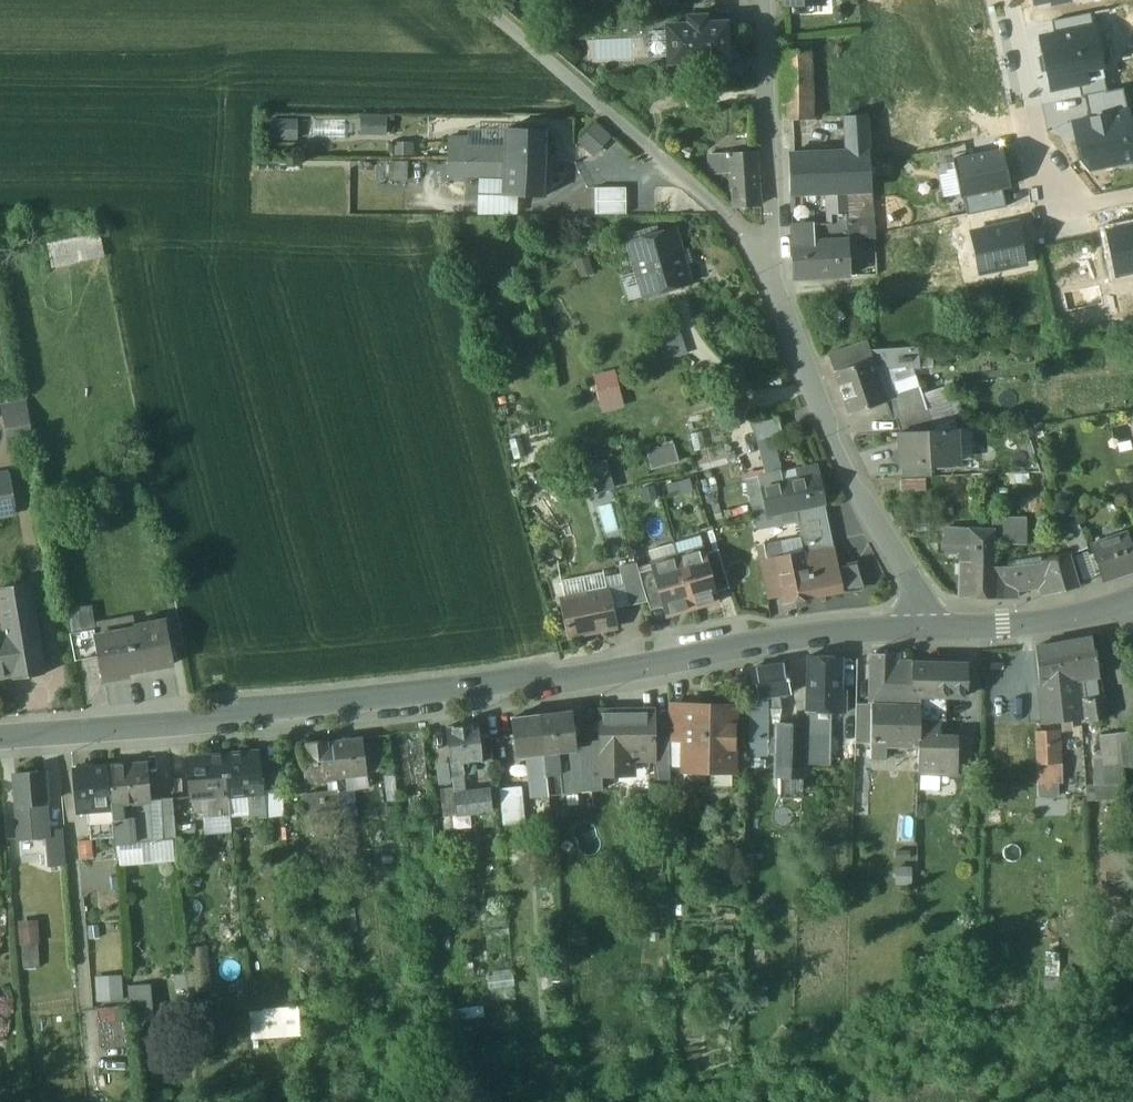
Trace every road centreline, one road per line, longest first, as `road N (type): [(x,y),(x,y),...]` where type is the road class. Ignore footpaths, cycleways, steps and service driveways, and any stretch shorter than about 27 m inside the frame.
road 1 (tertiary): [(0,738),(493,688),(787,638),(937,628)]
road 2 (residential): [(479,0),(741,230),(773,280)]
road 3 (residential): [(937,628),(852,484),(773,280)]
road 4 (residential): [(1006,0),(1052,198),(1132,193)]
road 5 (residential): [(773,280),(762,0)]
road 6 (tertiary): [(937,628),(1048,623),(1132,600)]

